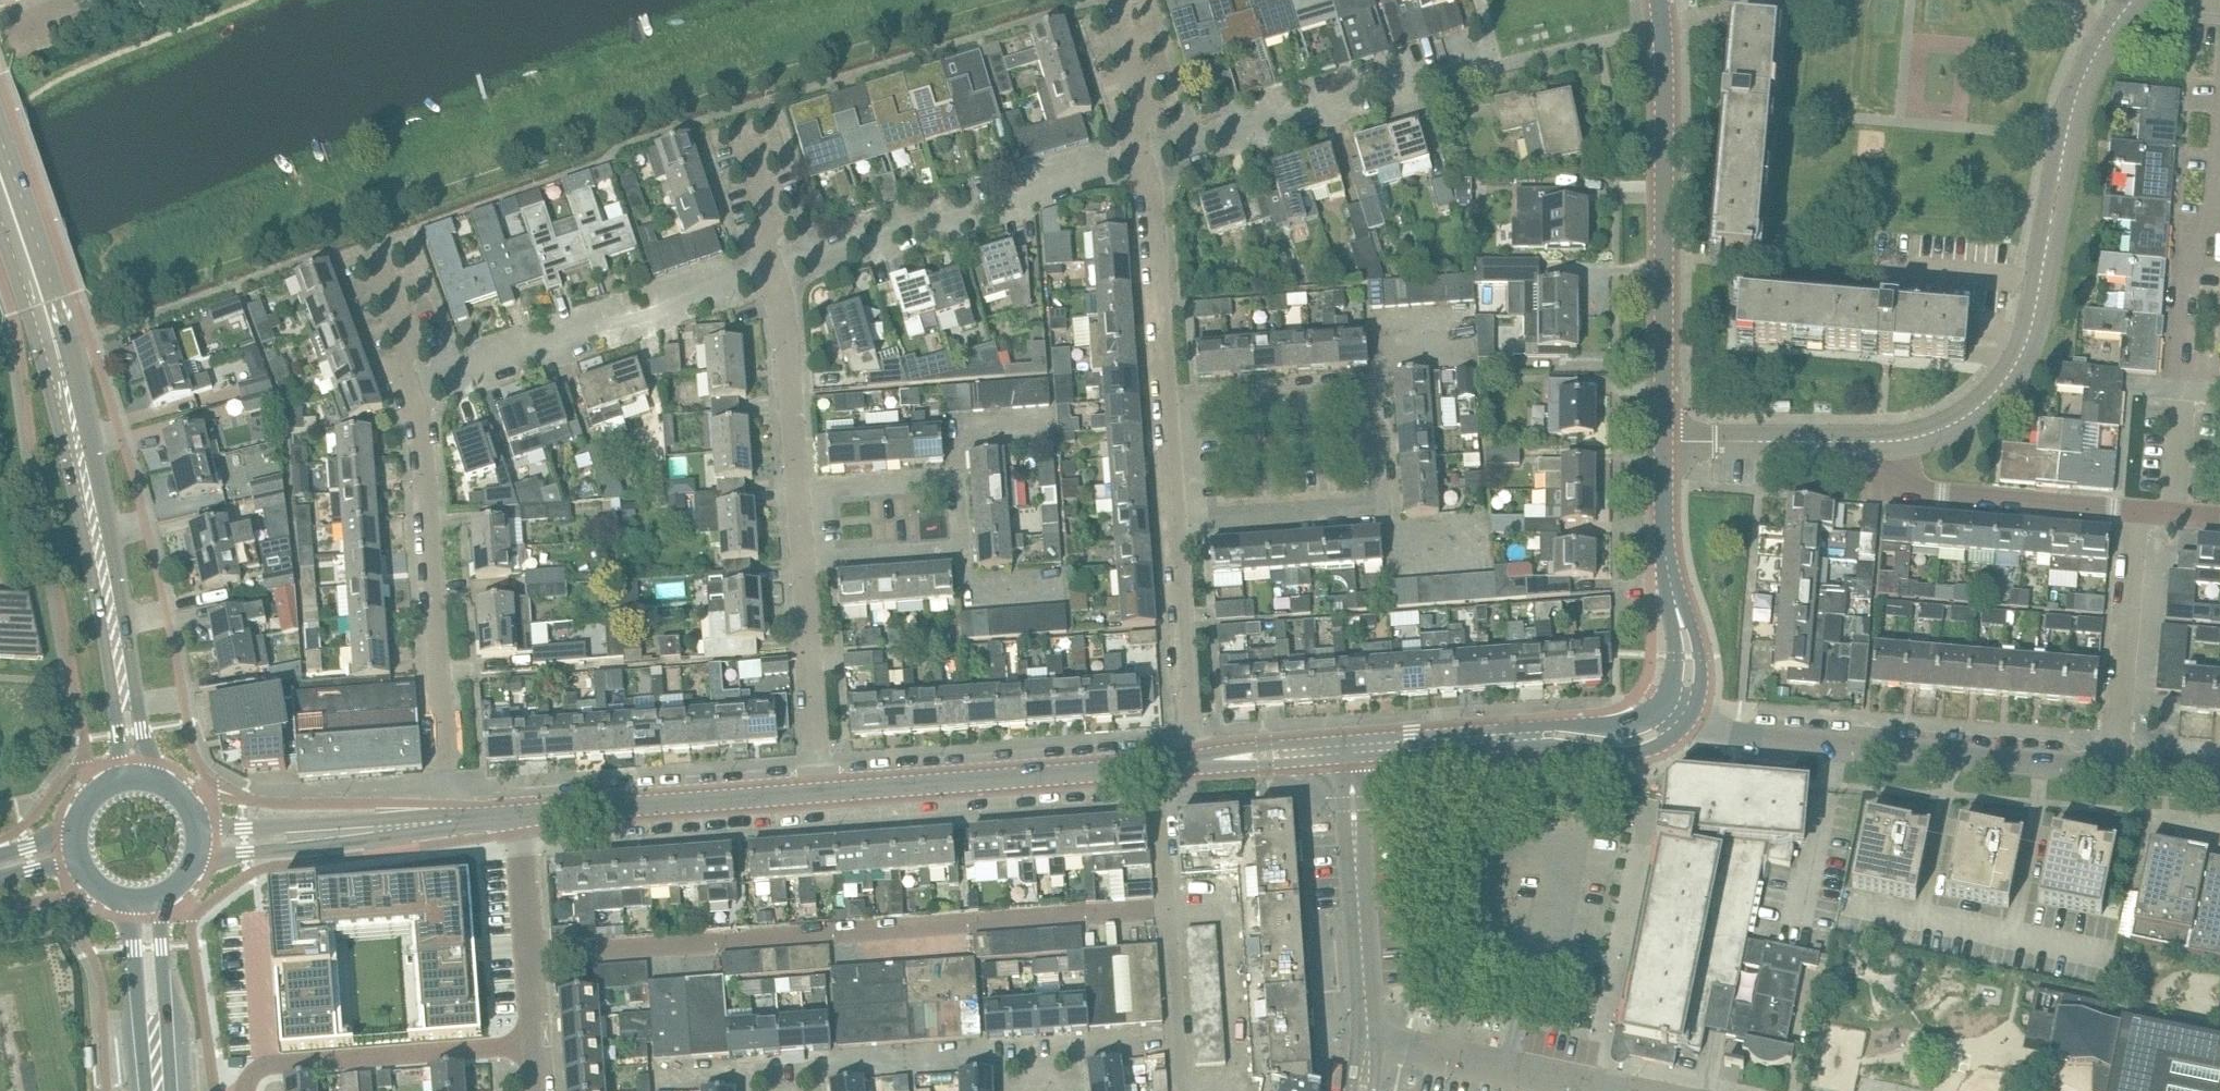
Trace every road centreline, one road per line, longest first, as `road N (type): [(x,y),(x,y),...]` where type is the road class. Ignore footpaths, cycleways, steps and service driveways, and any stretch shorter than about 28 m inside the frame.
road 1 (secondary): [(158,775),(142,730),(72,355),(0,135)]
road 2 (residential): [(531,955),(1168,911)]
road 3 (residential): [(1194,761),(1153,166)]
road 4 (secondary): [(0,218),(43,352),(93,567),(119,732),(115,776)]
road 5 (residential): [(2133,0),(2076,94),(2024,350),(1982,405),(1952,423),(1893,441)]
road 6 (residential): [(1153,166),(1664,28)]
road 7 (residential): [(819,793),(783,270)]
road 8 (residential): [(2175,515),(2185,402),(2178,374),(2190,270),(2210,216),(2219,72)]
road 9 (residential): [(2112,767),(1784,740),(1708,727),(1680,708)]
road 10 (residential): [(448,815),(422,438),(410,397)]
road 11 (tertiary): [(1665,440),(1664,28)]
road 12 (residential): [(410,397),(783,270)]
road 13 (residential): [(783,270),(1153,166)]
road 14 (tertiary): [(1350,750),(1544,733),(1645,738),(1680,708)]
road 15 (tertiary): [(819,793),(1155,768)]
road 16 (residential): [(250,1090),(263,1067),(276,1064),(537,1049)]
road 17 (tertiary): [(519,815),(819,793)]
road 18 (tertiary): [(1369,1038),(1350,750)]
road 19 (residential): [(2137,511),(1918,491),(1903,482),(1893,441)]
road 20 (tertiary): [(1680,708),(1690,674),(1664,551),(1665,440)]
road 21 (residential): [(1625,1090),(1369,1038)]
road 22 (residential): [(2112,767),(2137,511)]
road 23 (tertiary): [(198,857),(450,828)]
road 24 (tertiary): [(448,815),(221,828),(200,822)]
road 25 (residential): [(1893,441),(1665,440)]
road 26 (secondary): [(115,896),(135,948),(144,1090)]
road 27 (secondary): [(173,1090),(166,894)]
road 28 (residential): [(1181,1090),(1168,911)]
road 29 (tertiary): [(1194,761),(1350,750)]
road 30 (residential): [(1168,911),(1155,768)]
road 31 (residential): [(531,955),(519,815)]
road 32 (residential): [(1153,166),(1115,32)]
road 33 (residential): [(410,397),(362,268)]
road 34 (residential): [(783,270),(747,141)]

